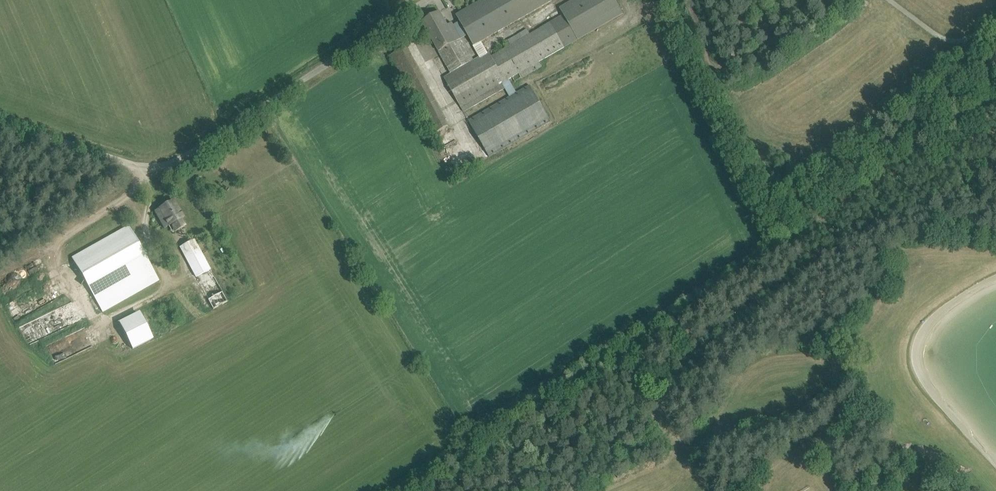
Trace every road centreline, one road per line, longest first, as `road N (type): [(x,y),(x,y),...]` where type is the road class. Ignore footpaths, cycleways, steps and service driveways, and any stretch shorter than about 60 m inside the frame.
road 1 (unclassified): [(0,123),(127,162),(167,164),(431,0)]
road 2 (track): [(167,164),(0,276)]

